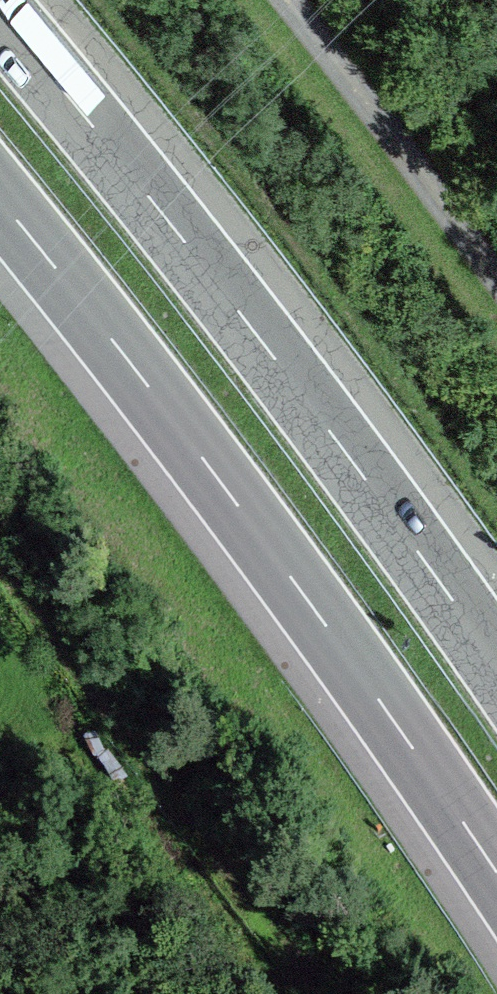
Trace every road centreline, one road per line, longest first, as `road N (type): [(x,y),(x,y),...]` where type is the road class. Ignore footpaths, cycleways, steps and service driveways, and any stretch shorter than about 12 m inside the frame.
road 1 (motorway): [(0,203),(210,471),(496,877)]
road 2 (motorway): [(496,663),(261,340),(0,14)]
road 3 (track): [(496,286),(275,0)]

